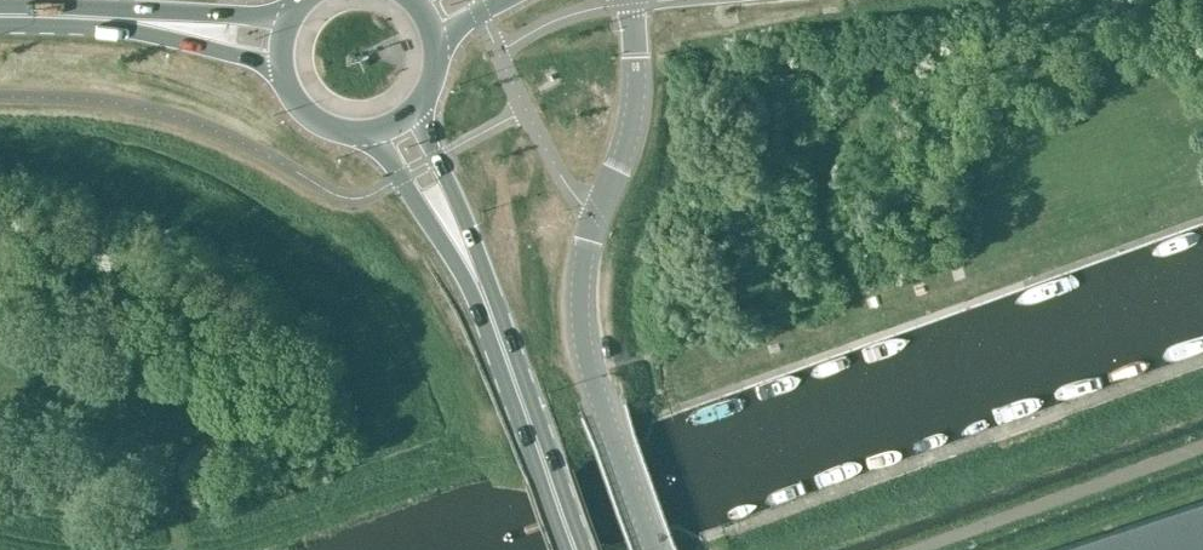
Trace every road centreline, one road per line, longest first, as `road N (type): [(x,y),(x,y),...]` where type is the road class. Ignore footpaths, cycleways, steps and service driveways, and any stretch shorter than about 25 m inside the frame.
road 1 (unclassified): [(633,0),(634,104),(589,238),(580,311),(589,374),(654,549)]
road 2 (primary): [(501,341),(494,297),(415,107)]
road 3 (primary): [(374,131),(501,341)]
road 4 (primary): [(578,549),(501,341)]
road 5 (primary): [(292,14),(125,19)]
road 6 (primary): [(125,19),(282,71)]
road 7 (primary): [(125,19),(0,14)]
road 8 (primary): [(282,71),(302,110),(323,125),(374,131)]

